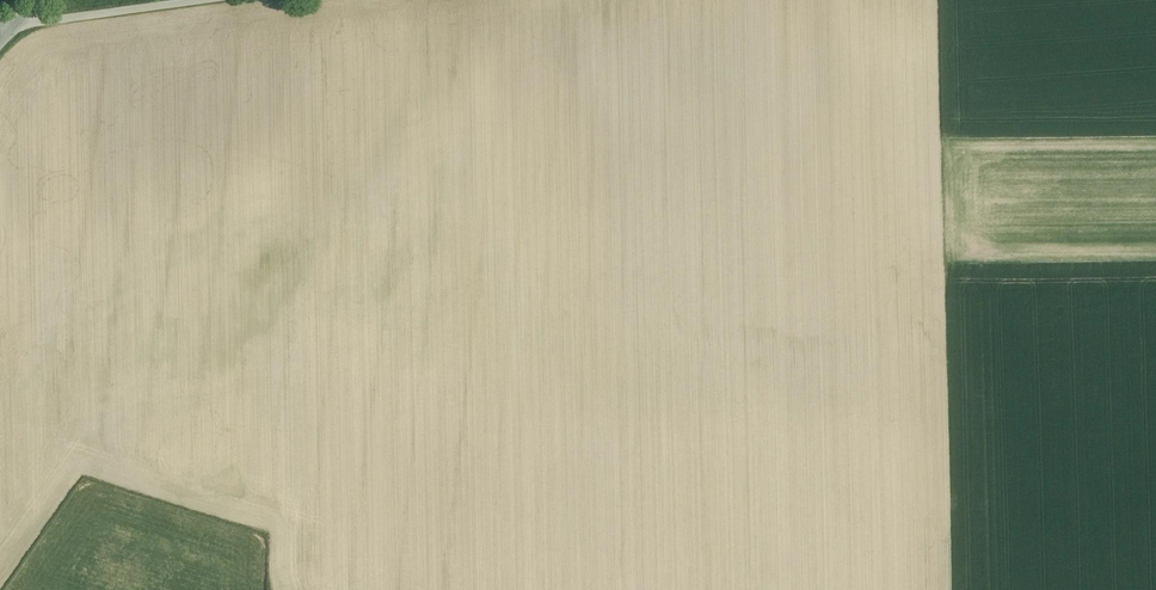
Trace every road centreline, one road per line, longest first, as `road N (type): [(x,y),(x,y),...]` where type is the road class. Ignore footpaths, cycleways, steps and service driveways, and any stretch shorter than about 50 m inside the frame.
road 1 (unclassified): [(17,23),(198,0)]

